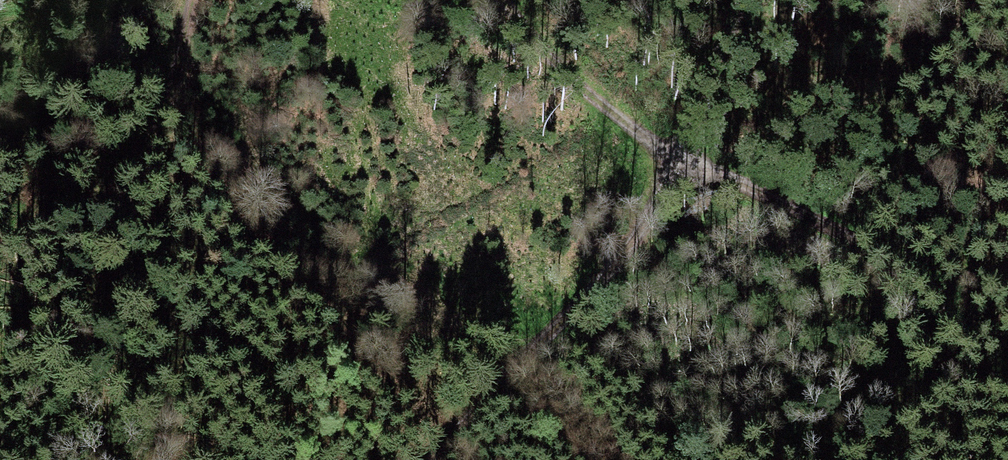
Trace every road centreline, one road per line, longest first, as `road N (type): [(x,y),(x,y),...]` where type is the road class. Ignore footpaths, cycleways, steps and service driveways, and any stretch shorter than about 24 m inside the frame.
road 1 (track): [(1007,397),(913,281),(800,209),(678,163),(637,137),(591,97),(508,0)]
road 2 (track): [(425,459),(652,209),(678,163),(741,0)]
road 3 (track): [(196,0),(179,85),(143,166),(112,199),(64,224),(0,237)]

